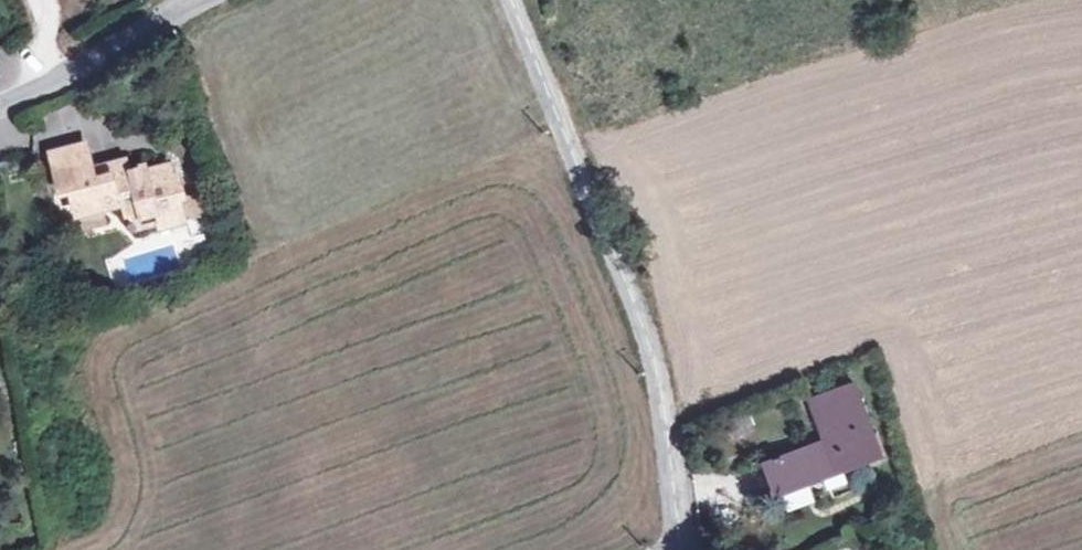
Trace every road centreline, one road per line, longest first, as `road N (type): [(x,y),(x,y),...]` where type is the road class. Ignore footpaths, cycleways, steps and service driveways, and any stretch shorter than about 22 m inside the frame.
road 1 (residential): [(509,0),(659,372),(676,549)]
road 2 (tertiary): [(196,0),(0,100)]

